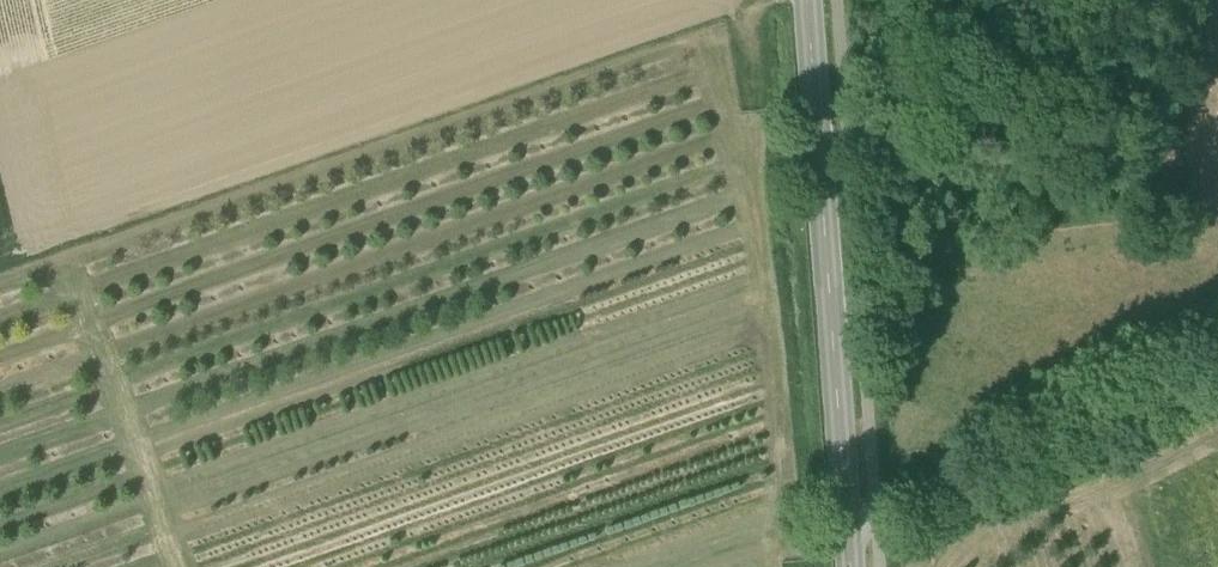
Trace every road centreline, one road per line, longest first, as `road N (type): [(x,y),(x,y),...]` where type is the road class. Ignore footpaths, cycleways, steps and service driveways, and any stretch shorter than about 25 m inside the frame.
road 1 (tertiary): [(810,0),(853,566)]

